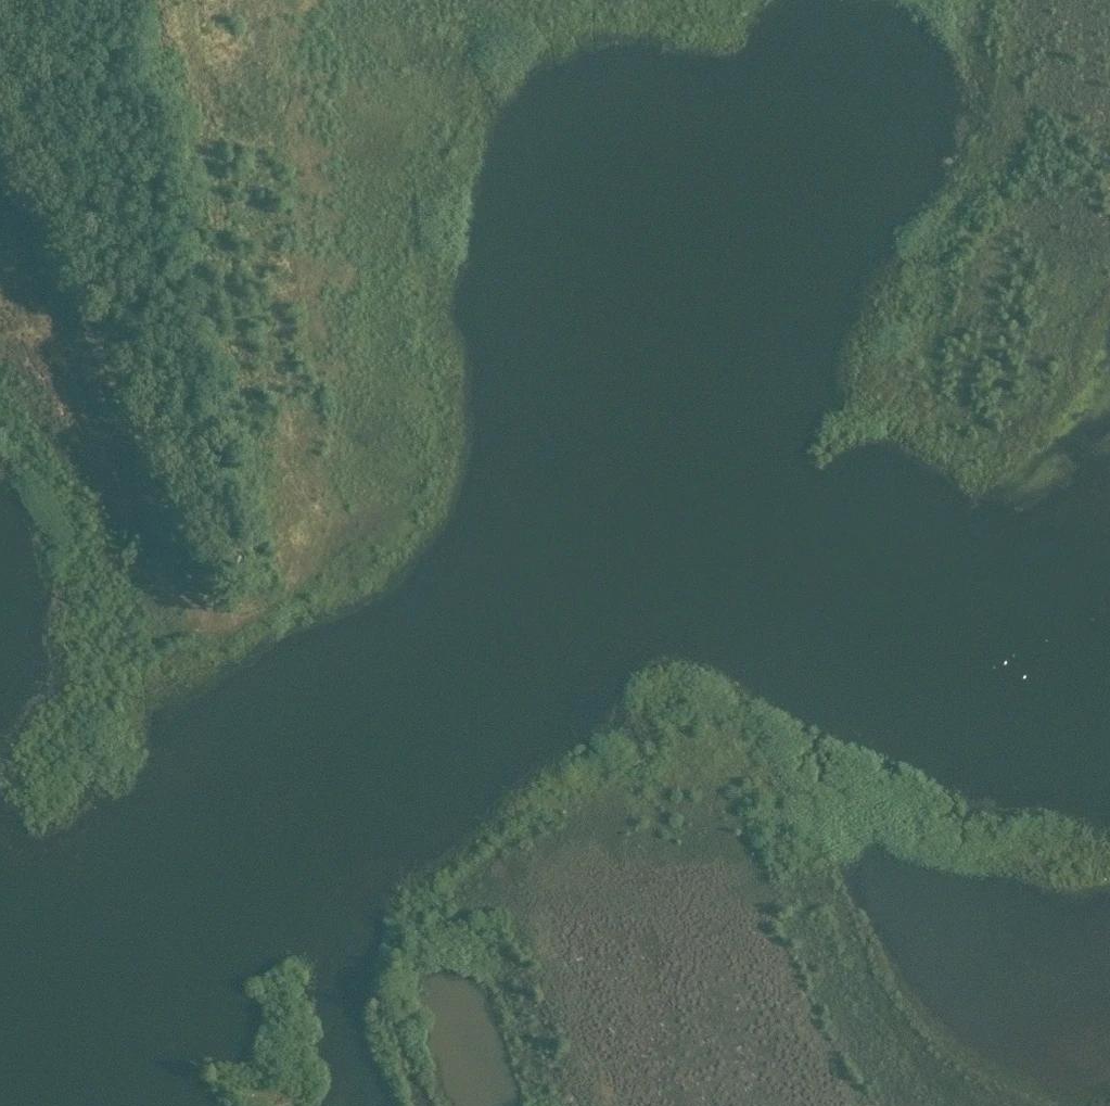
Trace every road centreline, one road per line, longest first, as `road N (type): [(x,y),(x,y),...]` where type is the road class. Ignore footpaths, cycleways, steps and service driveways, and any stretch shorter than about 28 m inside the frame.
road 1 (unclassified): [(207,584),(0,135)]

